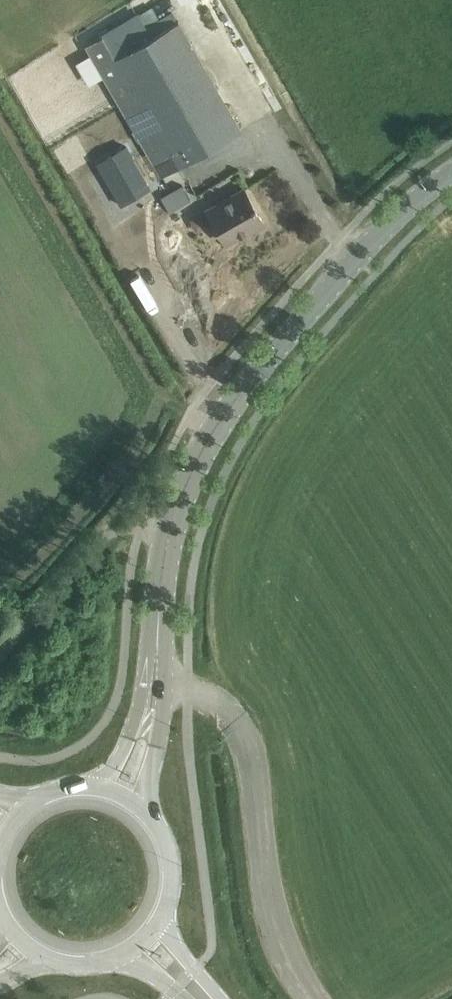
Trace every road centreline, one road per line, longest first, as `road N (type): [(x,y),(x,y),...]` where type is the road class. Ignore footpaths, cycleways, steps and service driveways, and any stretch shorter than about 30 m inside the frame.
road 1 (tertiary): [(154,684),(169,539),(212,437),(321,297),(405,208),(451,171)]
road 2 (primary): [(161,927),(174,877),(159,829),(141,810)]
road 3 (tertiary): [(141,810),(157,746),(154,684)]

